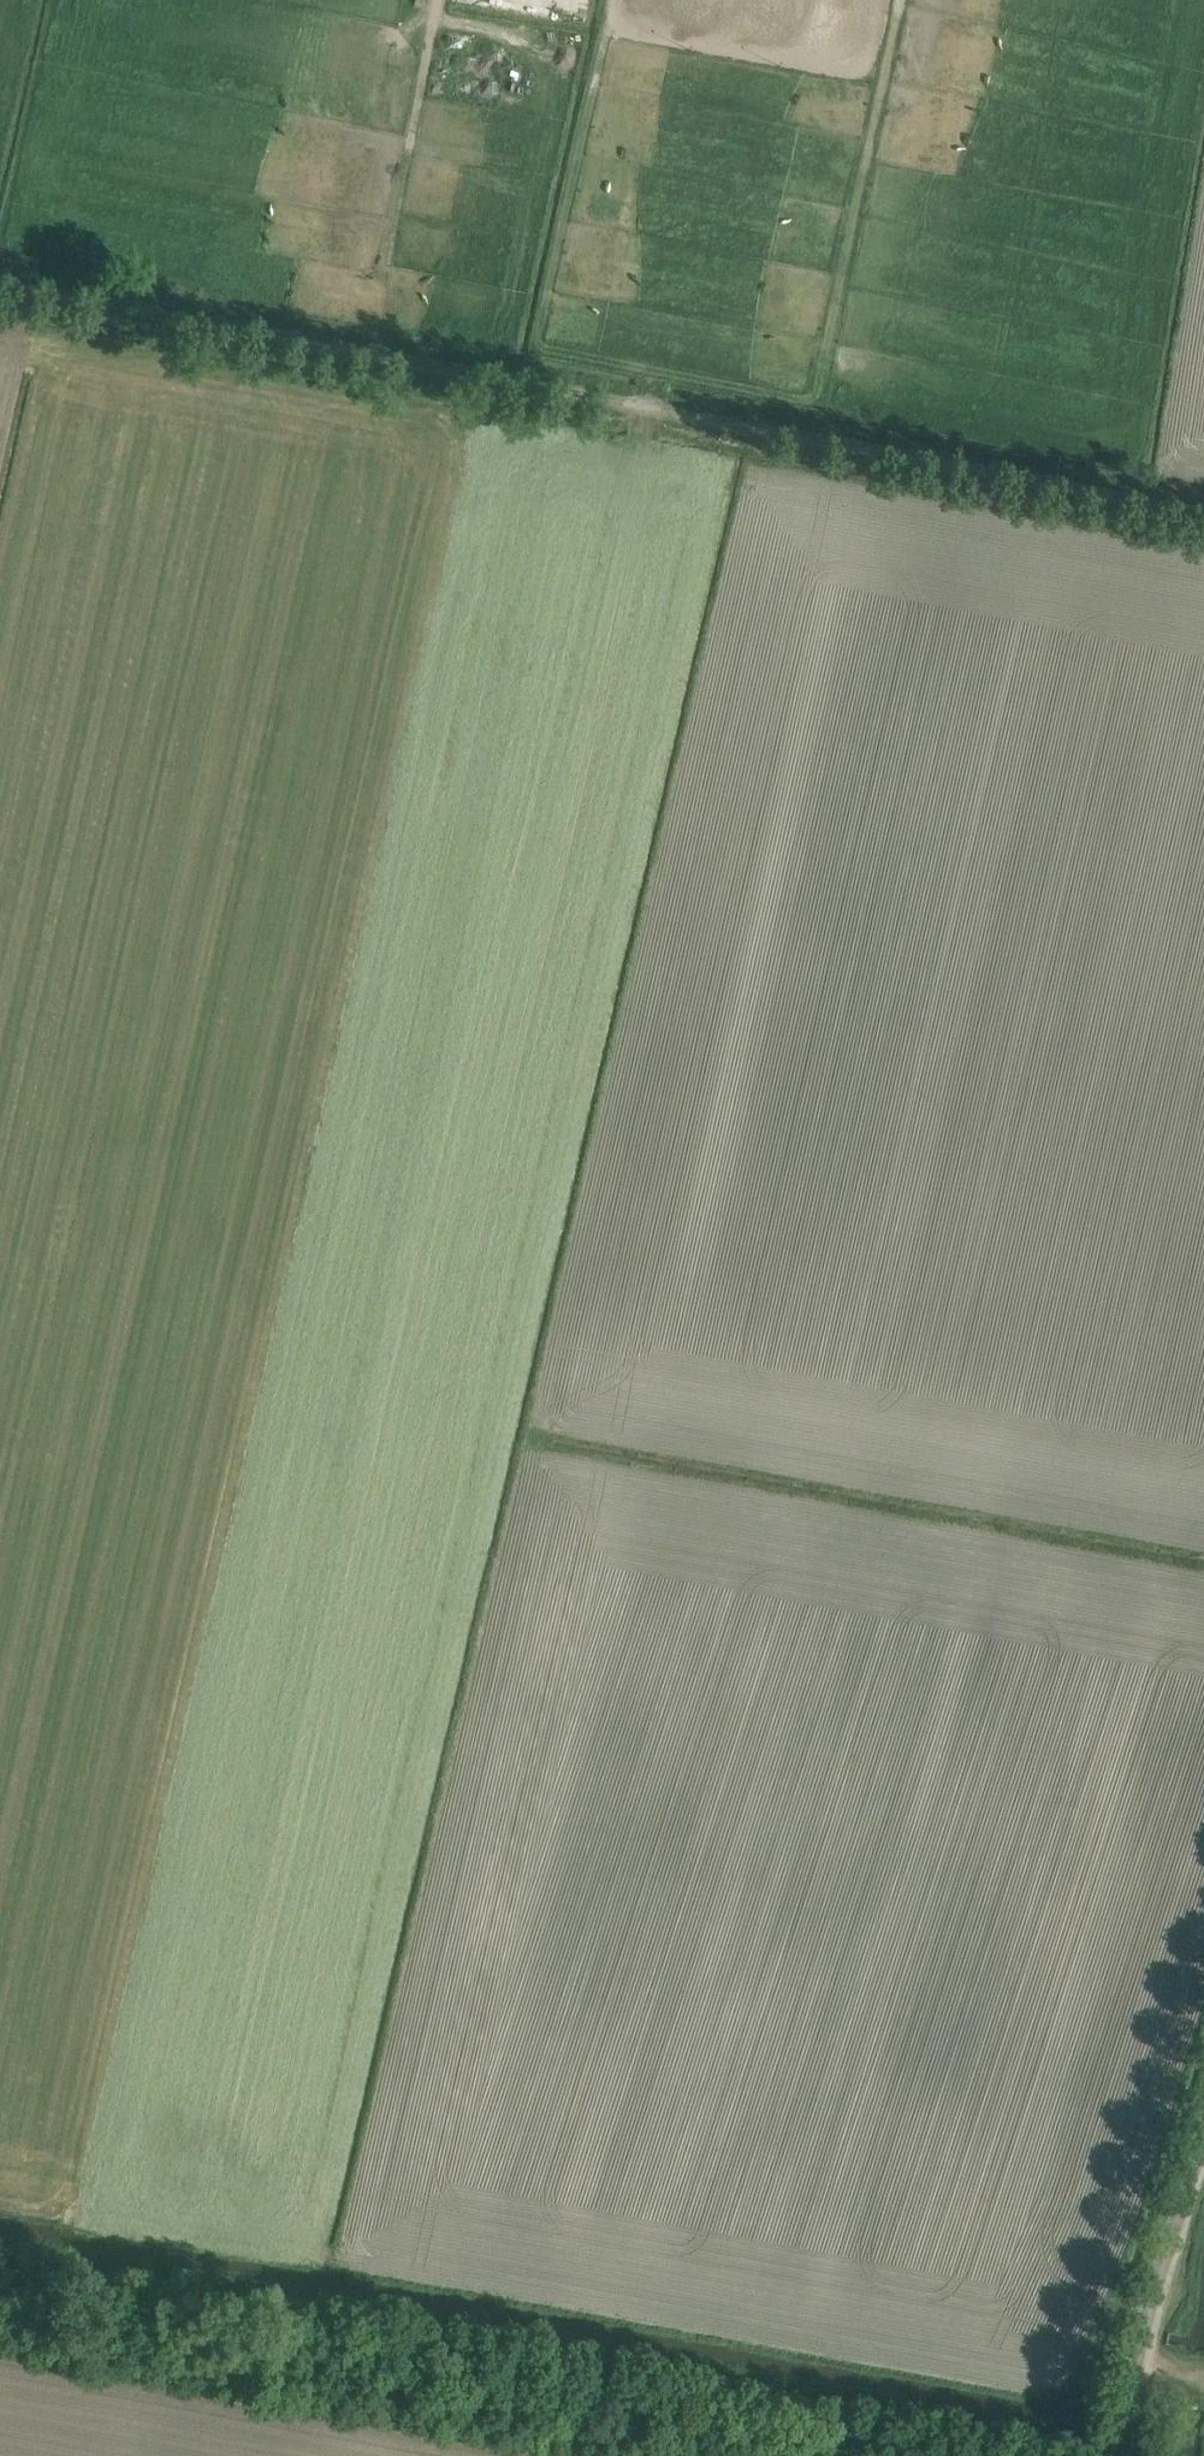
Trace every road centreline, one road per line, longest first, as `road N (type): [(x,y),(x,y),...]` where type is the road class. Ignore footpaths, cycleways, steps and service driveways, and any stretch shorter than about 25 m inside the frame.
road 1 (track): [(0,286),(1203,522)]
road 2 (unclassified): [(1121,2455),(1129,2402),(1203,2178)]

